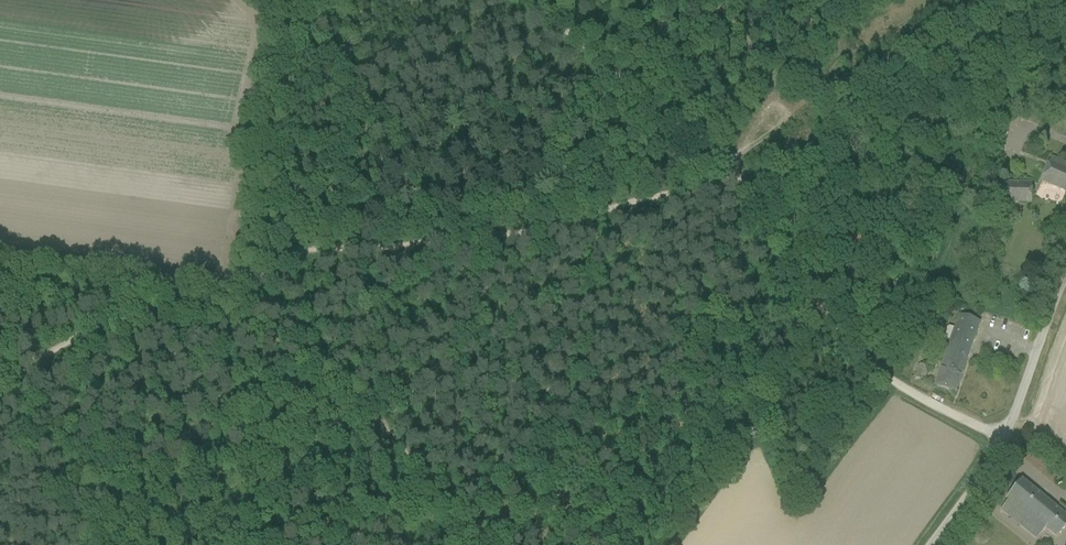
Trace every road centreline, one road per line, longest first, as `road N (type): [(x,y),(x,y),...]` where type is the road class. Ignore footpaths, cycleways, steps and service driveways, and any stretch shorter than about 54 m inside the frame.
road 1 (track): [(732,170),(716,188),(625,203),(560,227),(291,252),(256,268),(211,308),(112,314),(48,355),(0,369)]
road 2 (track): [(732,170),(839,333),(896,384),(1002,443)]
road 3 (unclassified): [(932,544),(1002,443),(1065,276)]
road 4 (track): [(290,20),(277,107),(228,296)]
road 5 (track): [(532,0),(732,170)]

